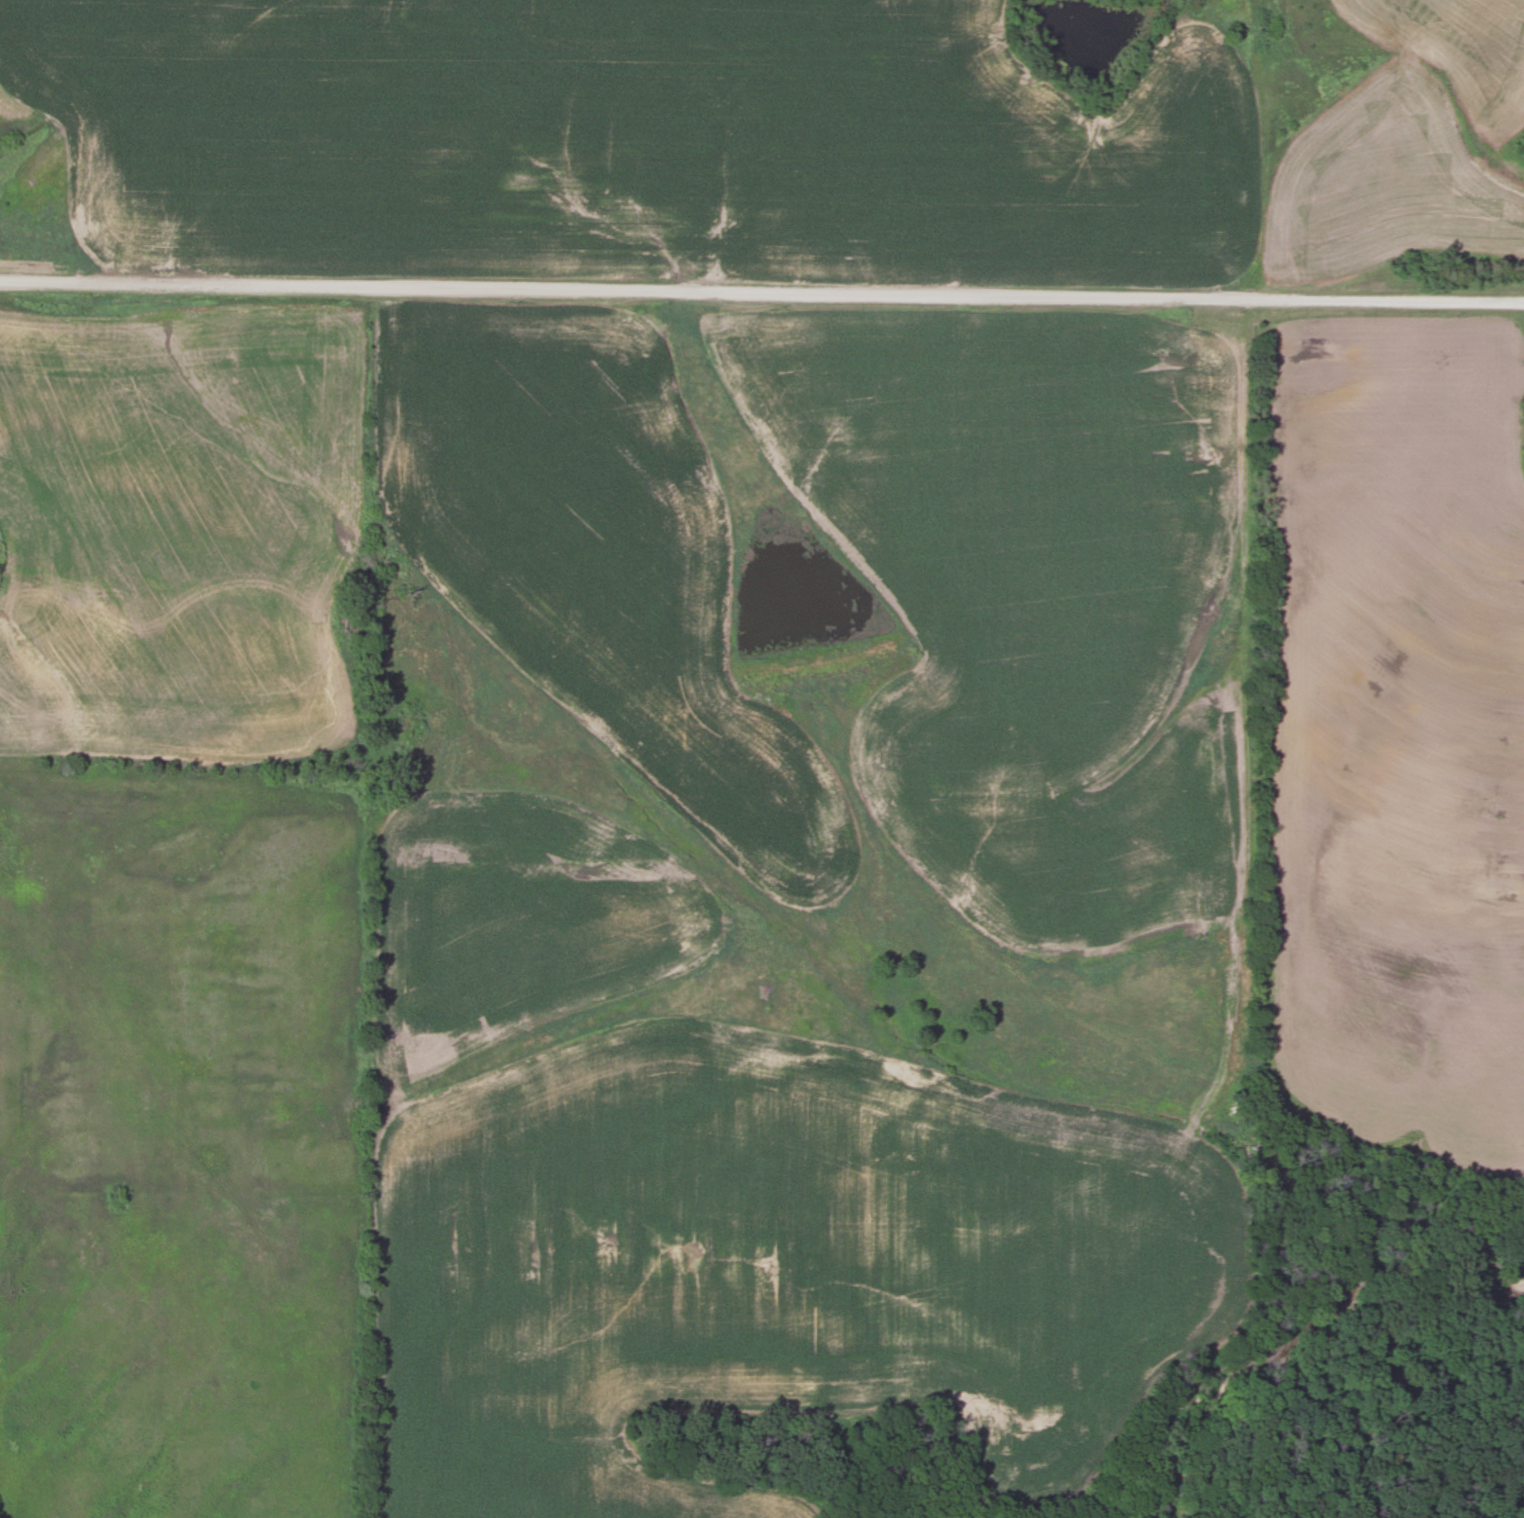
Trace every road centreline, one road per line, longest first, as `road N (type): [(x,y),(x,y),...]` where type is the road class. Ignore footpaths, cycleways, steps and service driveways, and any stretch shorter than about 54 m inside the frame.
road 1 (residential): [(1523,297),(0,280)]

